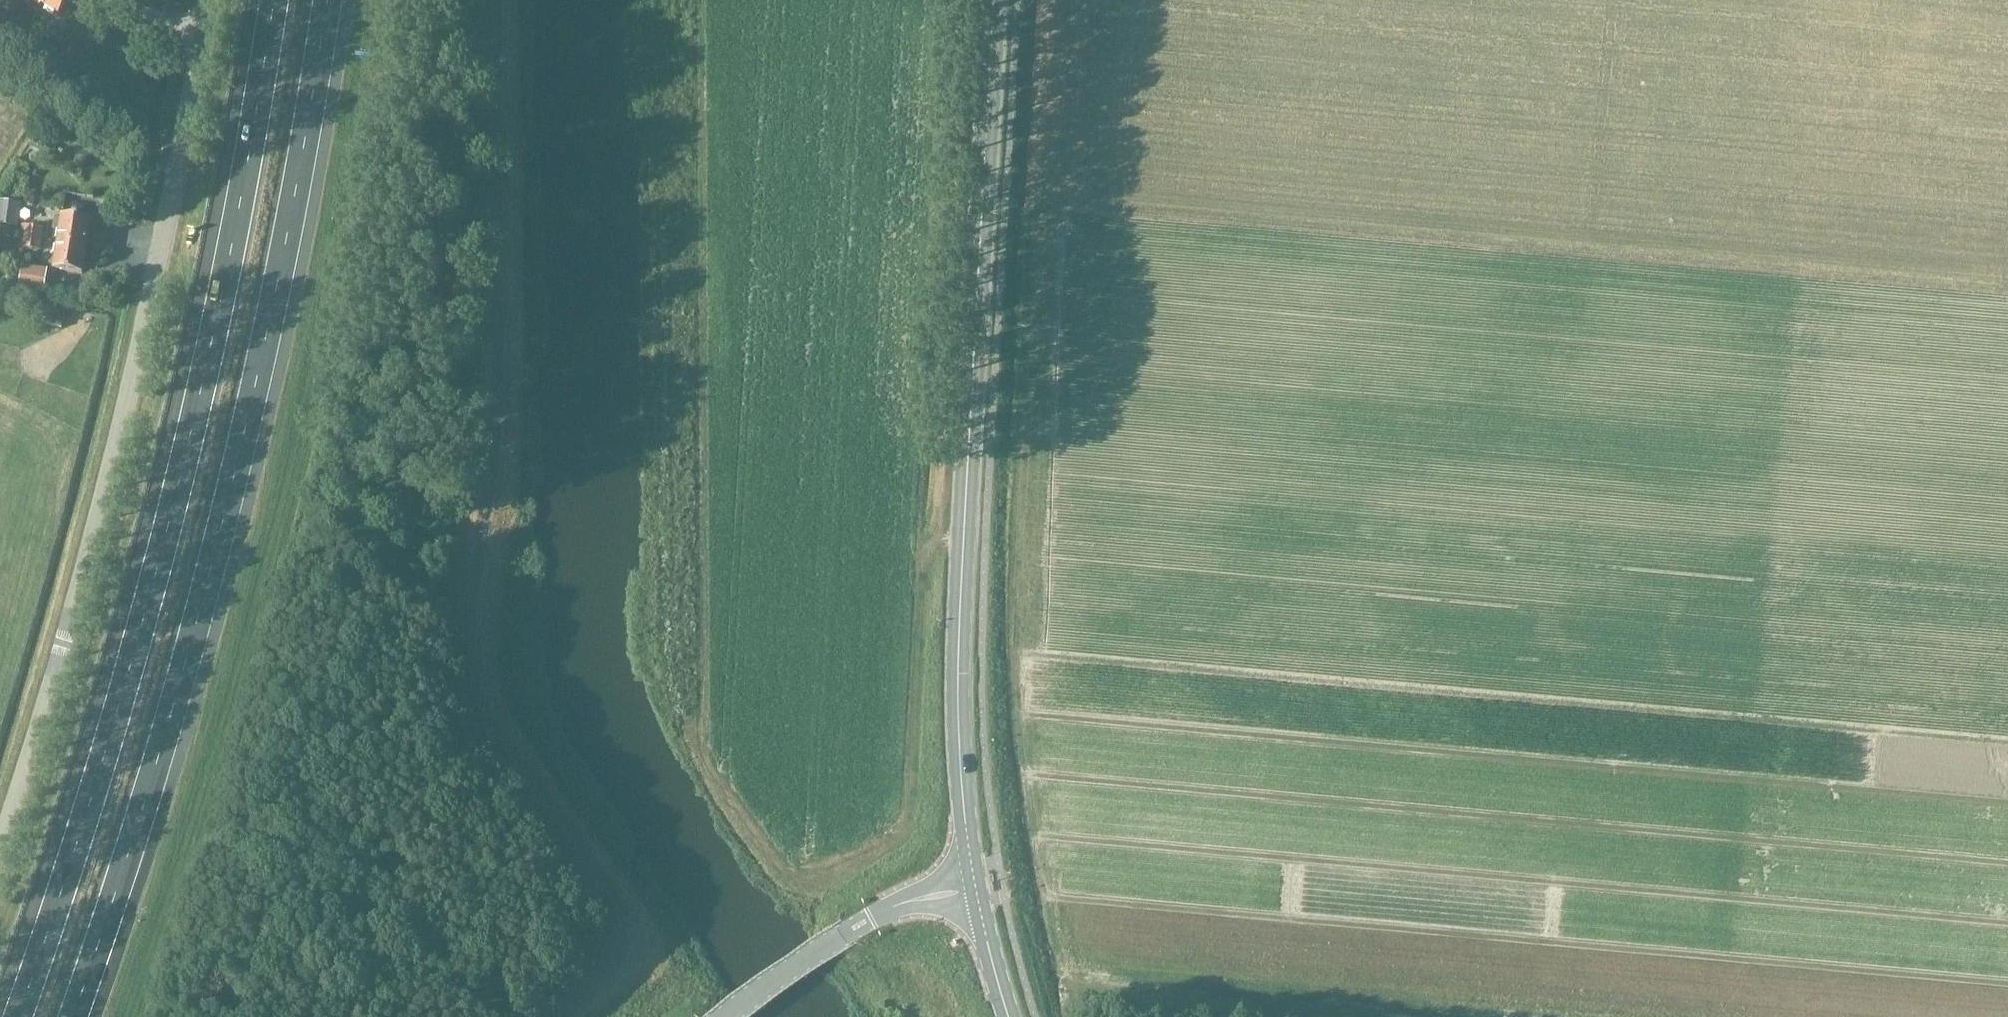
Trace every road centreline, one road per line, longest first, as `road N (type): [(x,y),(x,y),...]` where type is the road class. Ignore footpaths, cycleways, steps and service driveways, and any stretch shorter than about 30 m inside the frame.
road 1 (motorway): [(275,0),(214,341),(178,484),(16,1016)]
road 2 (motorway): [(74,1016),(196,622),(263,351),(327,0)]
road 3 (primary): [(972,880),(958,685),(994,0)]
road 4 (unclassified): [(0,849),(132,377),(206,0)]
road 5 (tertiary): [(725,1016),(872,918),(972,880)]
road 6 (primary): [(1008,1016),(972,880)]

